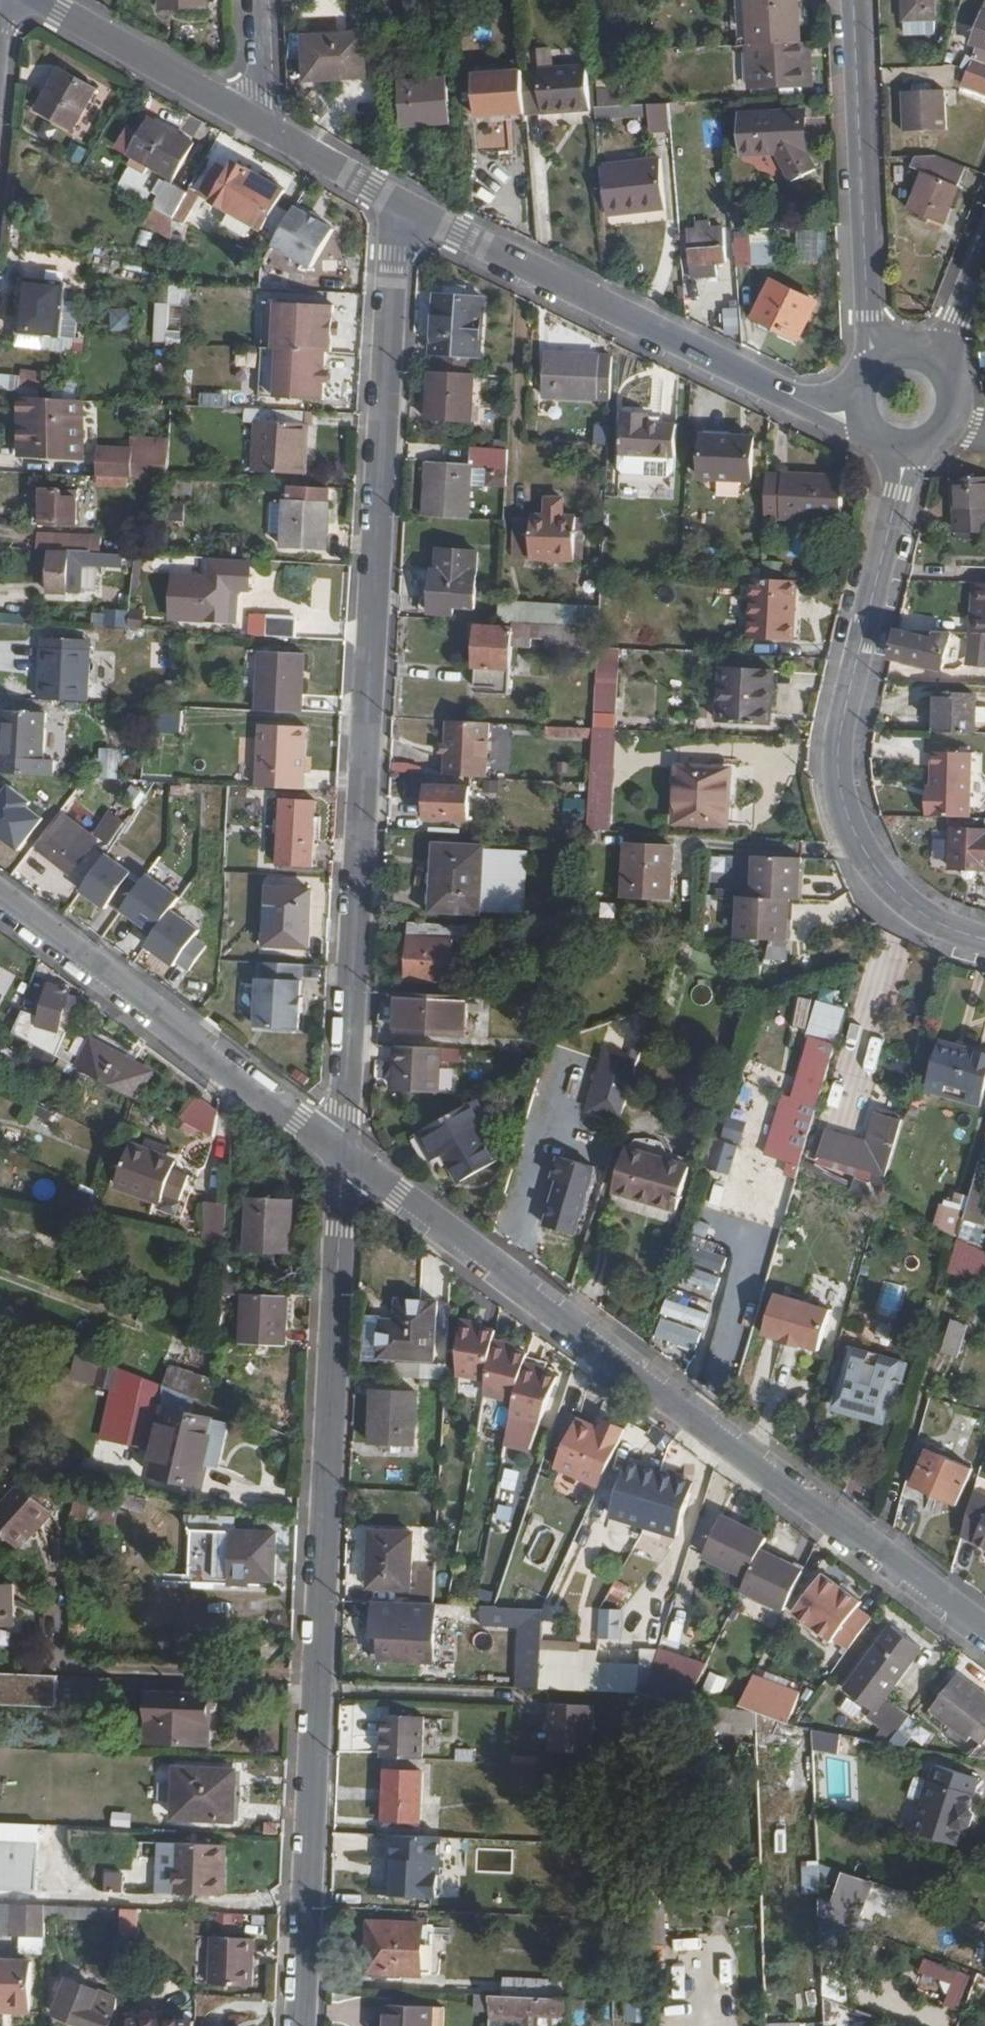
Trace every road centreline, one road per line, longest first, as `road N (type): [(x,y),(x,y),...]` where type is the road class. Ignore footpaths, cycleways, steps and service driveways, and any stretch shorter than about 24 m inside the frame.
road 1 (residential): [(342,1151),(395,201)]
road 2 (residential): [(300,2025),(342,1151)]
road 3 (residential): [(342,1151),(984,1633)]
road 4 (tertiary): [(907,441),(841,733),(840,795),(869,861),(898,896),(984,939)]
road 5 (tertiary): [(807,403),(395,201)]
road 6 (residential): [(0,898),(342,1151)]
road 7 (residential): [(853,0),(867,315),(886,362)]
road 8 (tertiary): [(262,126),(42,0)]
road 9 (tertiary): [(395,201),(262,126)]
road 10 (residential): [(256,0),(262,126)]
road 11 (tertiary): [(932,366),(984,252)]

